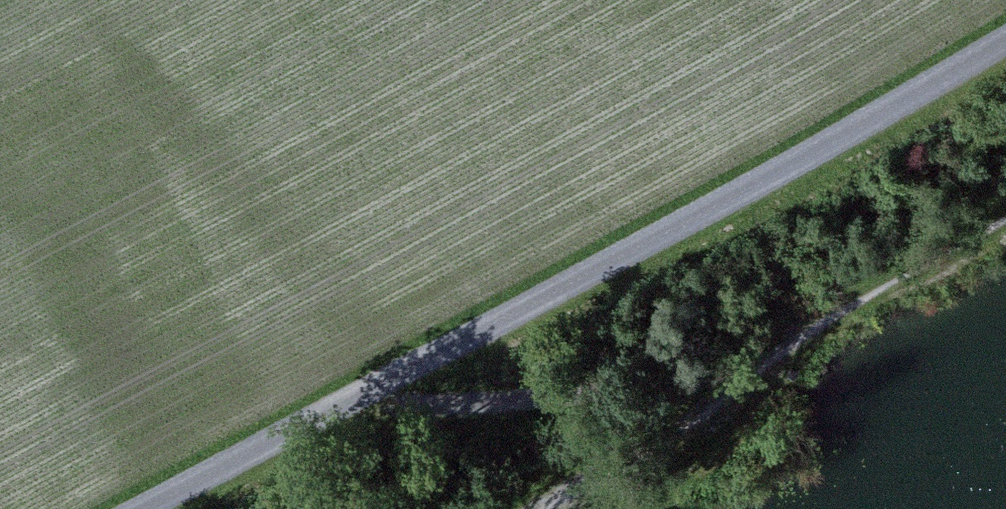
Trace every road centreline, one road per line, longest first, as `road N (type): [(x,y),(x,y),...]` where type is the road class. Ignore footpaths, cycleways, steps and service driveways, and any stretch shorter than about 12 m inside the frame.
road 1 (track): [(146,508),(745,196),(1005,48)]
road 2 (track): [(379,392),(449,407),(640,384),(739,382)]

